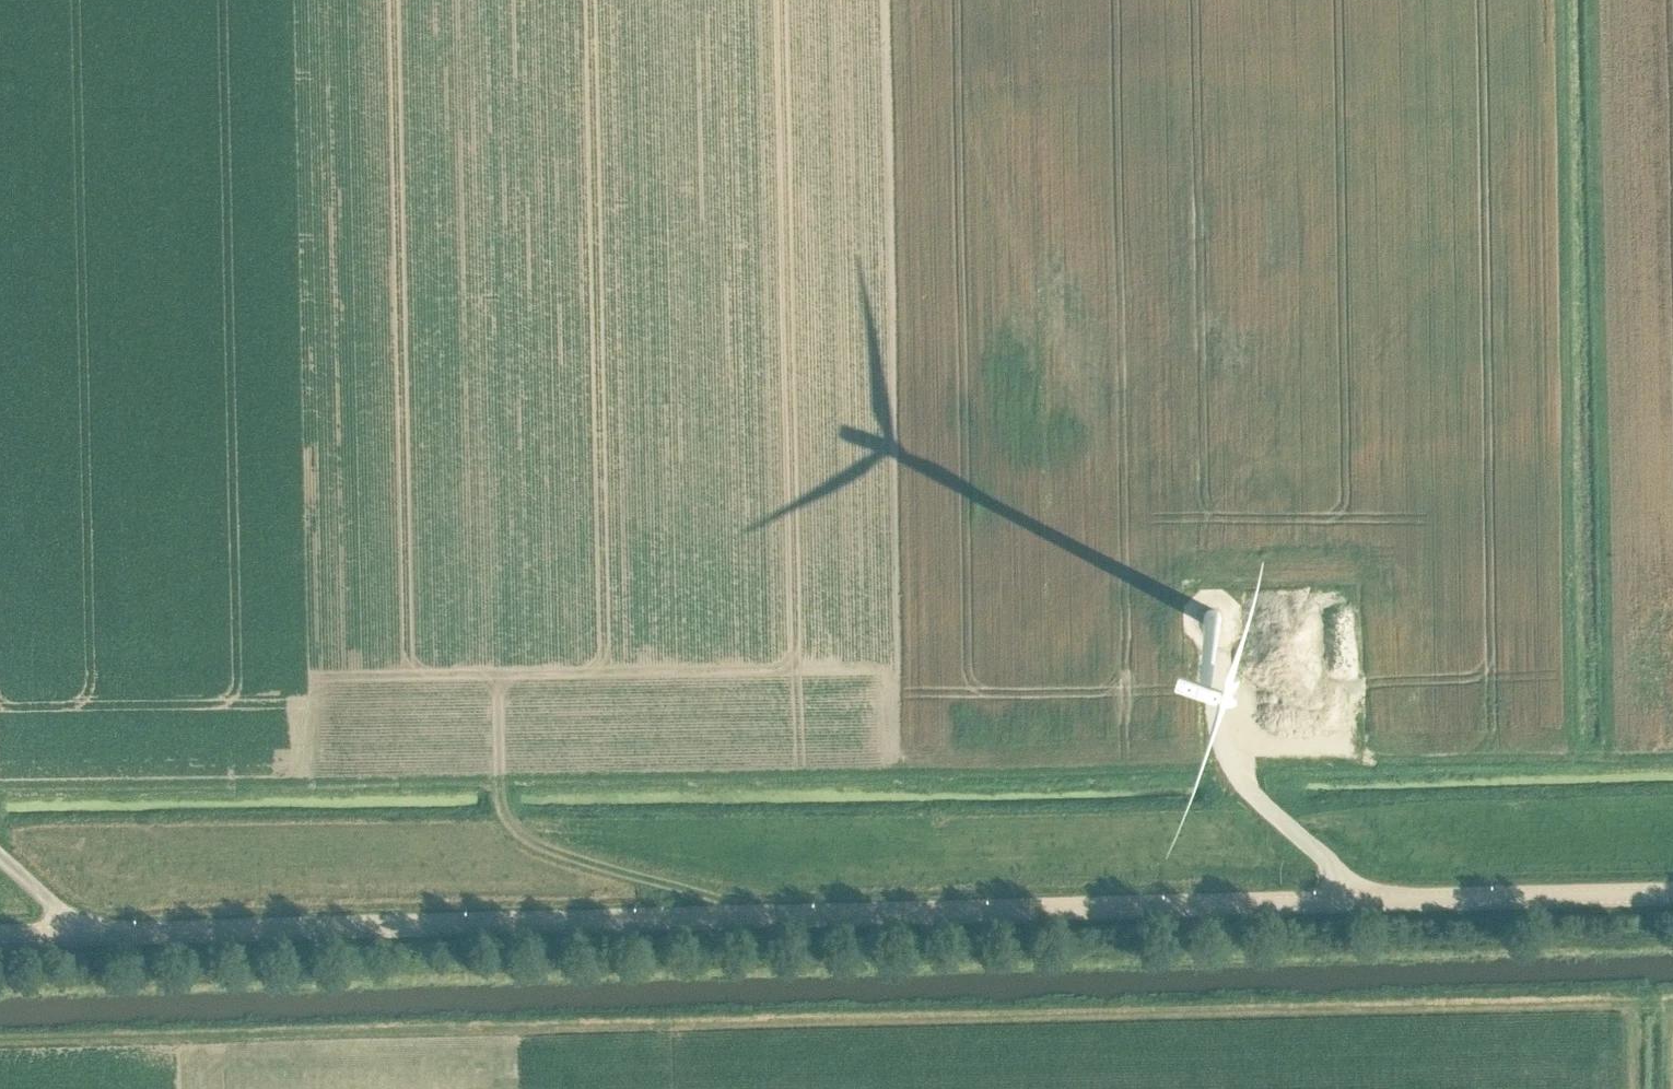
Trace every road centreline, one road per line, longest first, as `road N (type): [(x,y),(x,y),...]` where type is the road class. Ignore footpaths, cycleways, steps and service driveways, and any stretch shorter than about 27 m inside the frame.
road 1 (tertiary): [(0,932),(1672,891)]

